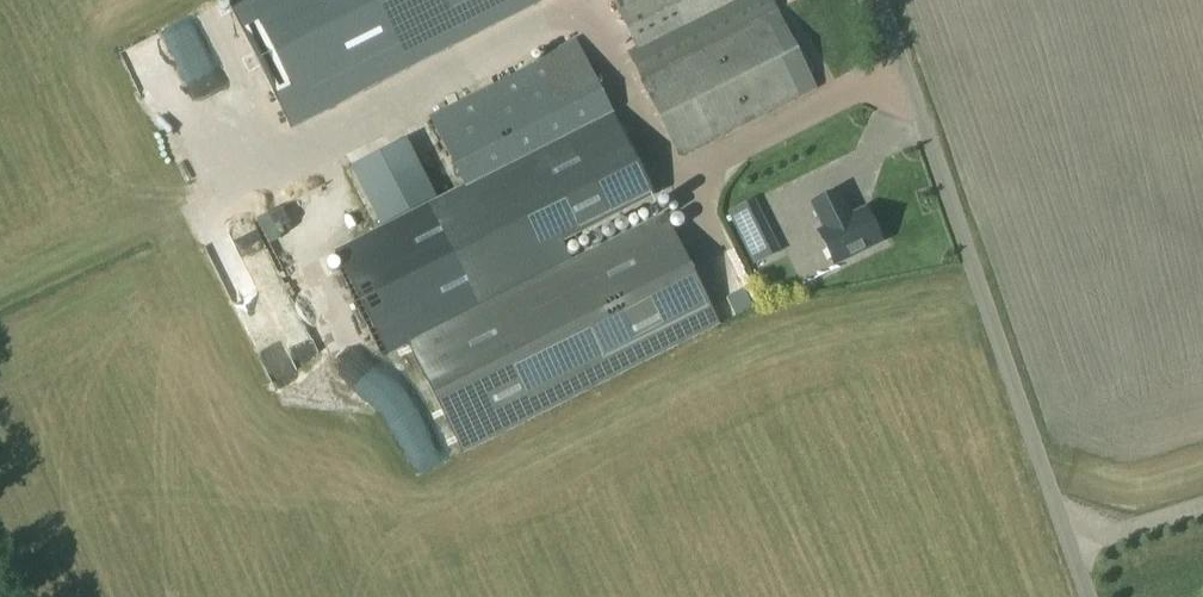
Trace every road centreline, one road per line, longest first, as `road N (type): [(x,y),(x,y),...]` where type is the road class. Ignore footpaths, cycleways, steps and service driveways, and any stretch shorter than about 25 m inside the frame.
road 1 (unclassified): [(1081,596),(881,0)]

